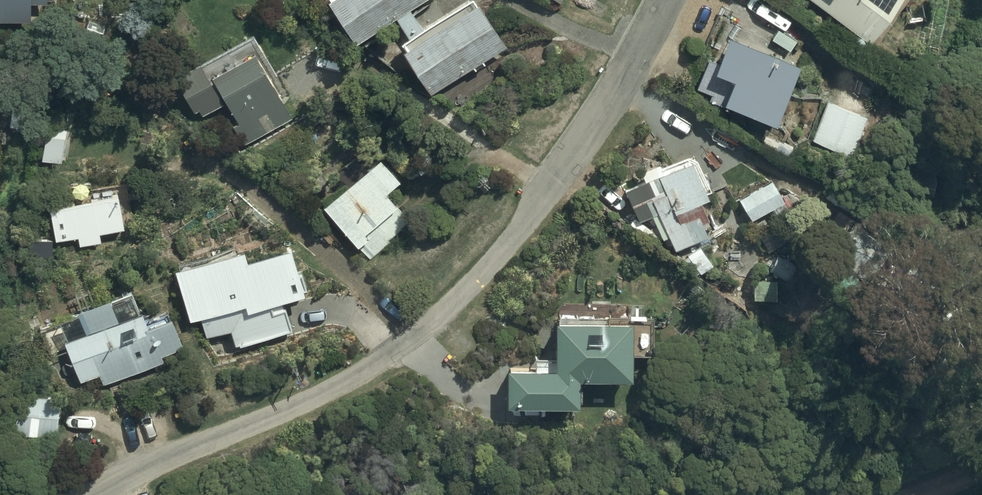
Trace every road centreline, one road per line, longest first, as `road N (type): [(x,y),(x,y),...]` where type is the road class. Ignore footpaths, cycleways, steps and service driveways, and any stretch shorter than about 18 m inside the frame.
road 1 (residential): [(670,0),(551,192),(418,335),(321,396),(97,494)]

